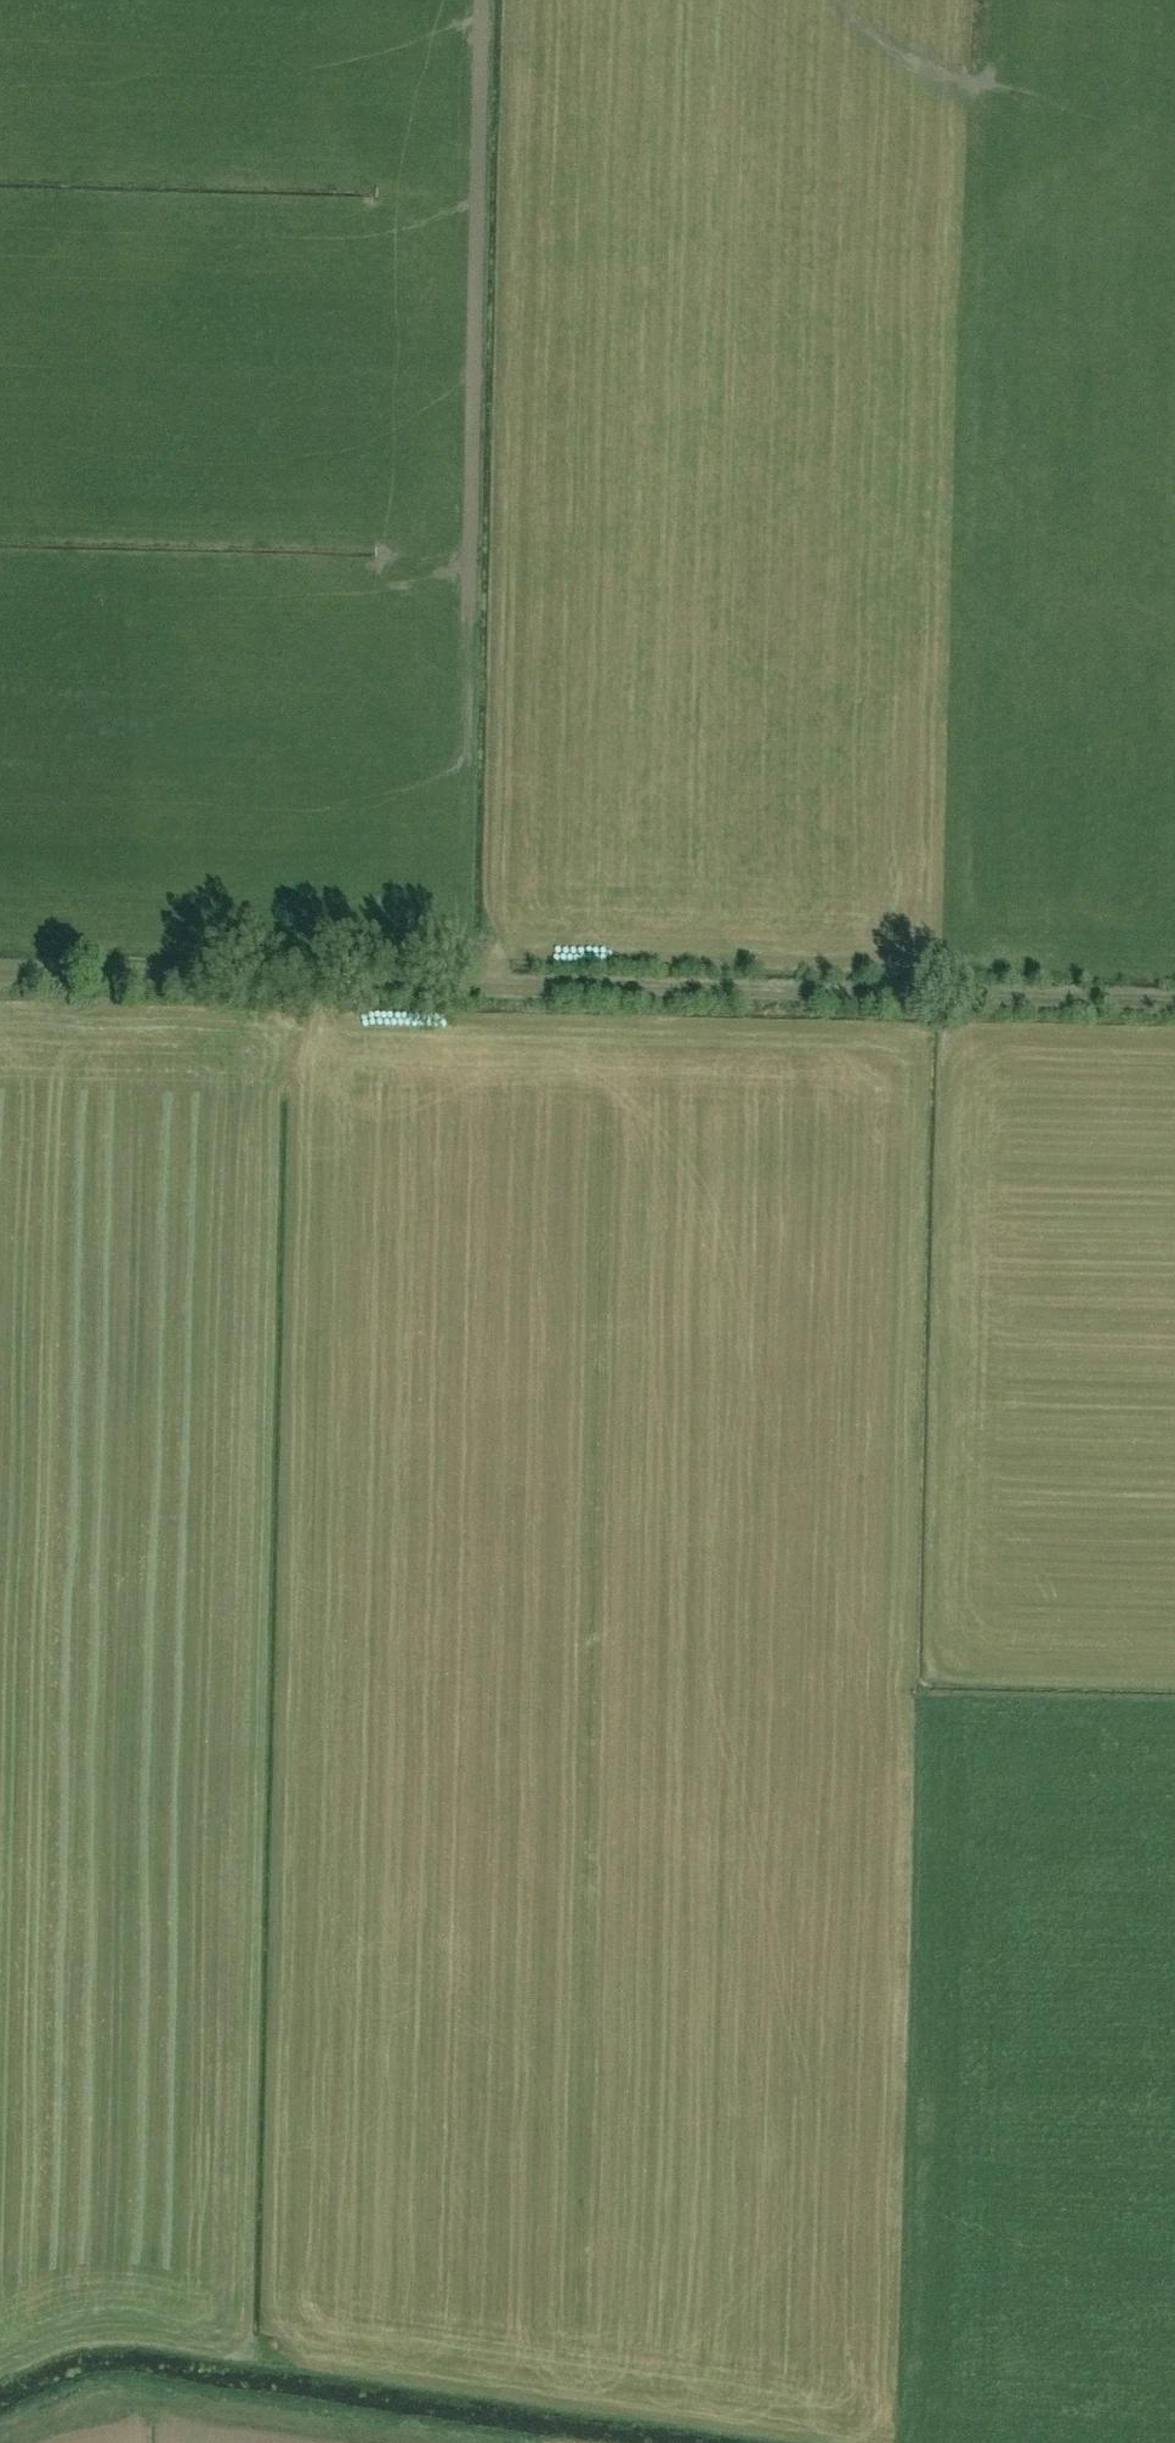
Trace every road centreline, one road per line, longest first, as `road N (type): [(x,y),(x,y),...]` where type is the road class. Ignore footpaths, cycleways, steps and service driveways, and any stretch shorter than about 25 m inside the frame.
road 1 (track): [(0,974),(1174,1005)]

